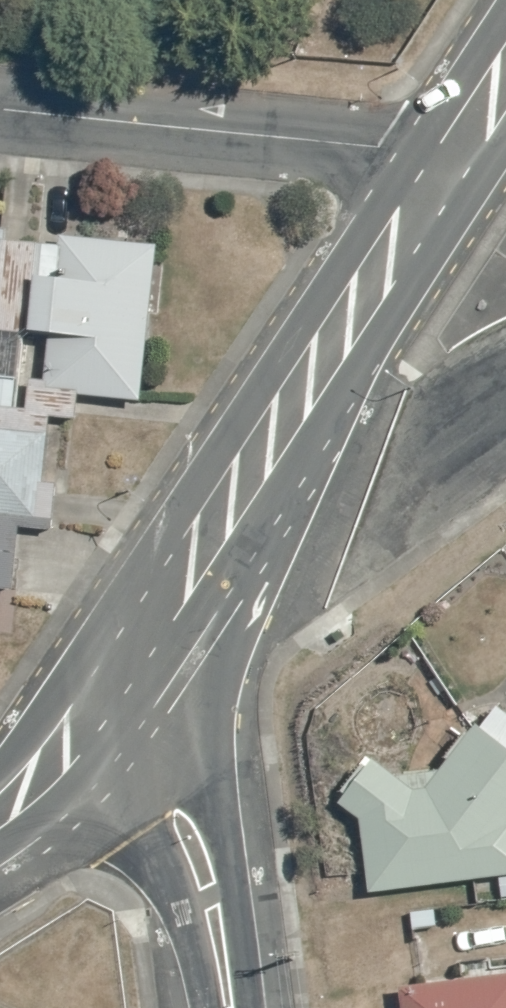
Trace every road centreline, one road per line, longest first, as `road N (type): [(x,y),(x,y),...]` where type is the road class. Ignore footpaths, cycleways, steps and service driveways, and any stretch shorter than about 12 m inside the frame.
road 1 (tertiary): [(103,697),(454,156)]
road 2 (residential): [(454,156),(0,110)]
road 3 (unclassified): [(227,1007),(208,900),(176,813),(103,697)]
road 4 (tertiary): [(0,814),(47,773),(103,697)]

